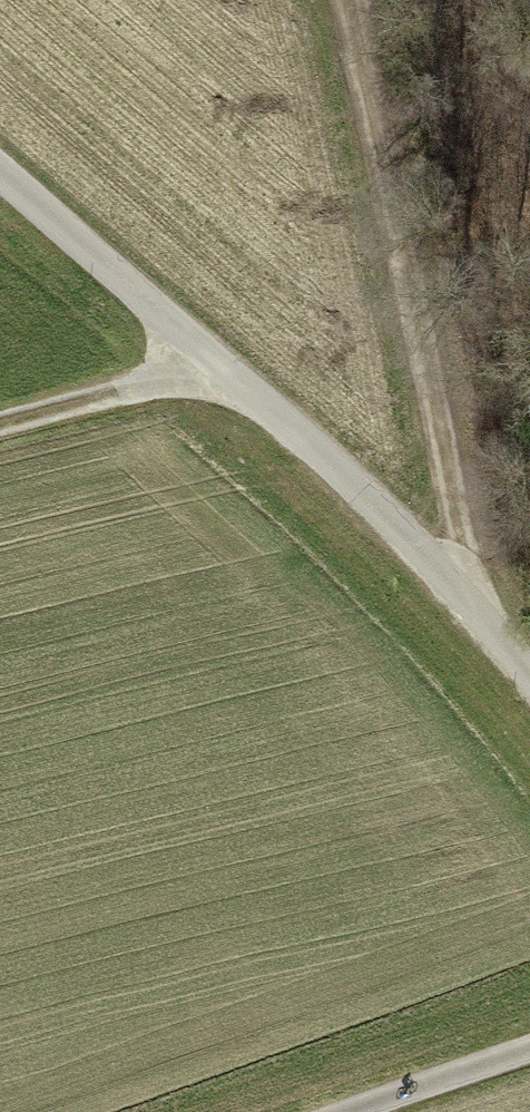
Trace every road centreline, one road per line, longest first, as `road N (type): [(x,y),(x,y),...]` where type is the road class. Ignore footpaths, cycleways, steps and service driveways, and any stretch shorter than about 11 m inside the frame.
road 1 (track): [(529,674),(457,584),(226,368),(0,173)]
road 2 (track): [(340,0),(449,500),(457,584)]
road 3 (track): [(226,368),(0,429)]
road 4 (track): [(529,1056),(376,1111)]

